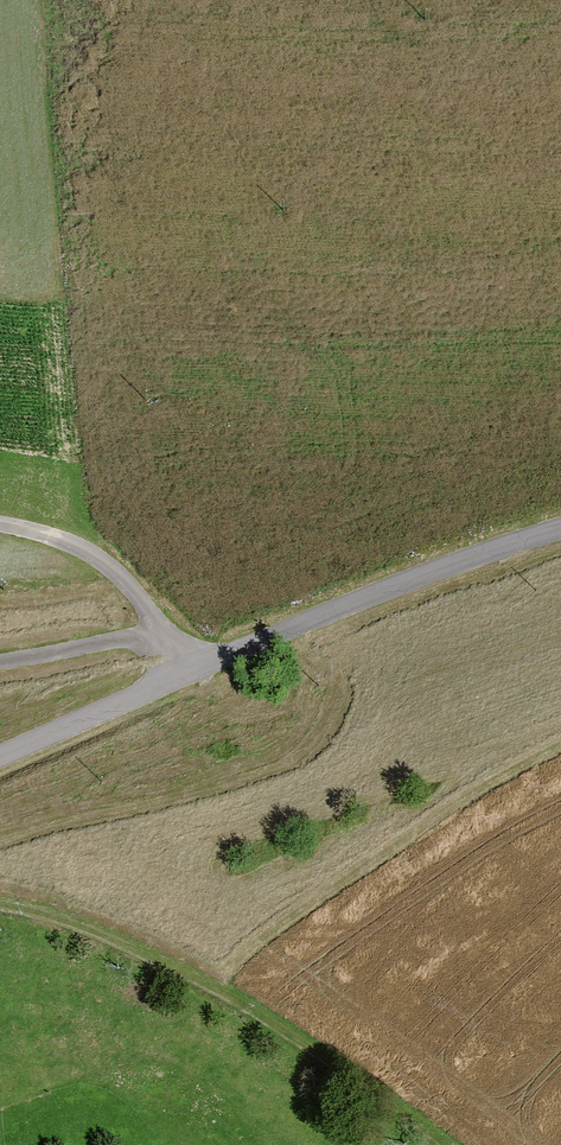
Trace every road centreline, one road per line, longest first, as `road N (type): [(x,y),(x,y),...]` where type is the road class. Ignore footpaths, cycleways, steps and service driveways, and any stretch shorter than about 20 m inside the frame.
road 1 (track): [(437,1144),(227,995),(125,944),(0,906)]
road 2 (unclassified): [(560,529),(186,672)]
road 3 (unclassified): [(0,523),(68,543),(110,566),(186,672)]
road 4 (unclassified): [(186,672),(0,756)]

